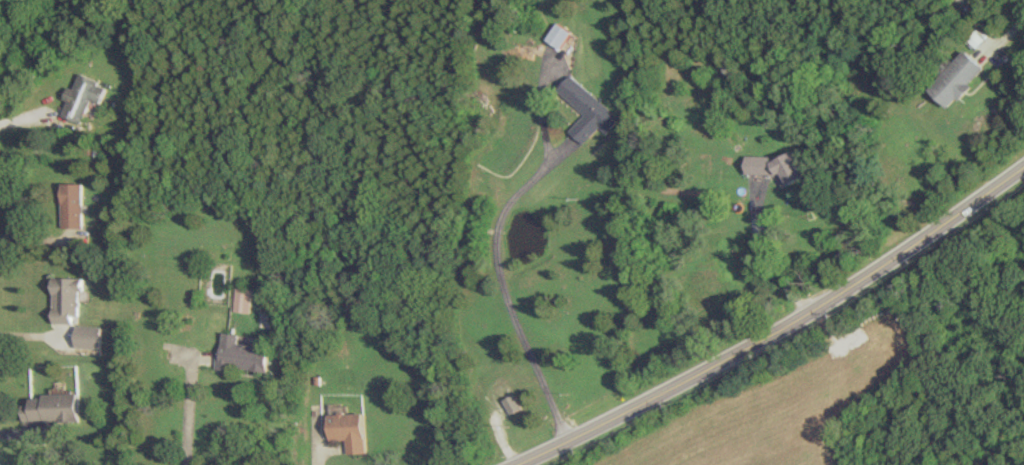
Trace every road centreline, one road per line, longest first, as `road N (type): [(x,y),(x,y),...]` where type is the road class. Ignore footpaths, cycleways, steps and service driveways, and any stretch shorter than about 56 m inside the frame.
road 1 (secondary): [(517,464),(773,333),(1023,165)]

